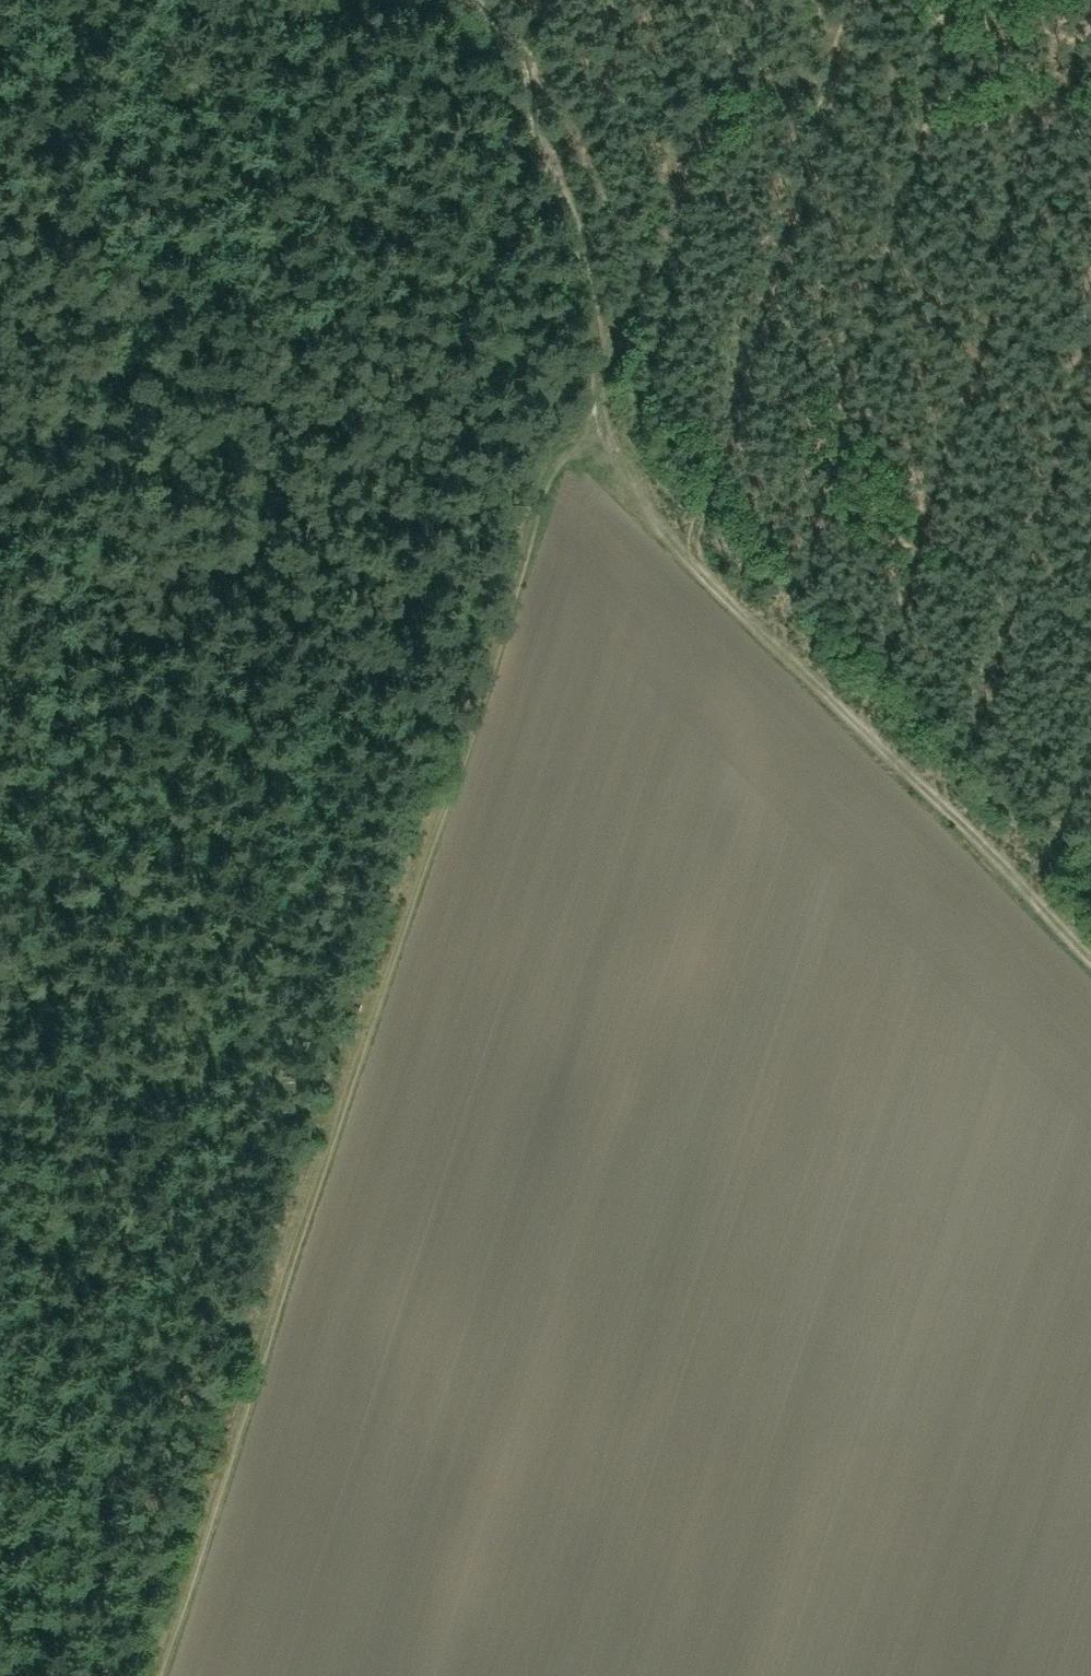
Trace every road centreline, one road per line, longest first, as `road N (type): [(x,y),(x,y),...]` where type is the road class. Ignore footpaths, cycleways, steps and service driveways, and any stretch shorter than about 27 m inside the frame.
road 1 (track): [(150,1675),(556,475),(579,444),(635,459),(689,560),(1090,962)]

